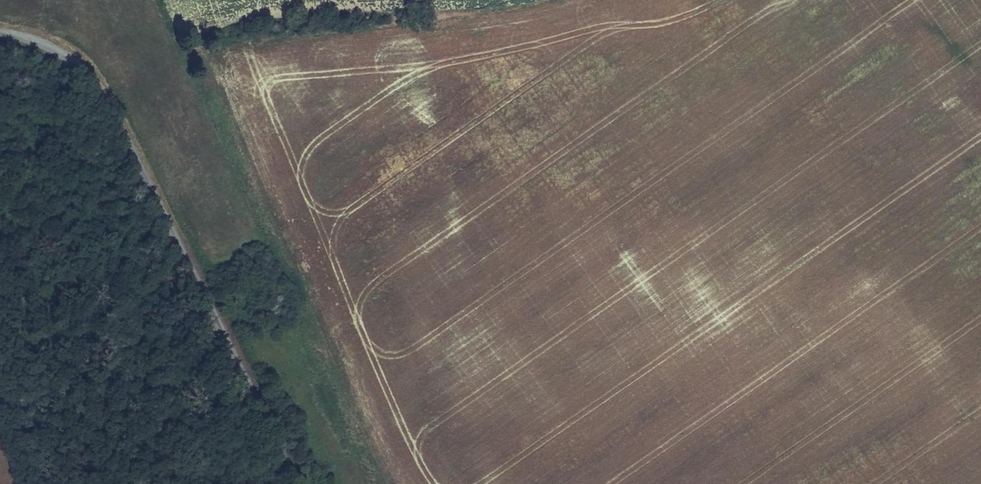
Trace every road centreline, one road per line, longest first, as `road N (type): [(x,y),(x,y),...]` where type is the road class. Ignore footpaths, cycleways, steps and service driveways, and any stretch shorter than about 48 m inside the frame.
road 1 (tertiary): [(300,483),(112,100),(71,51),(0,28)]

